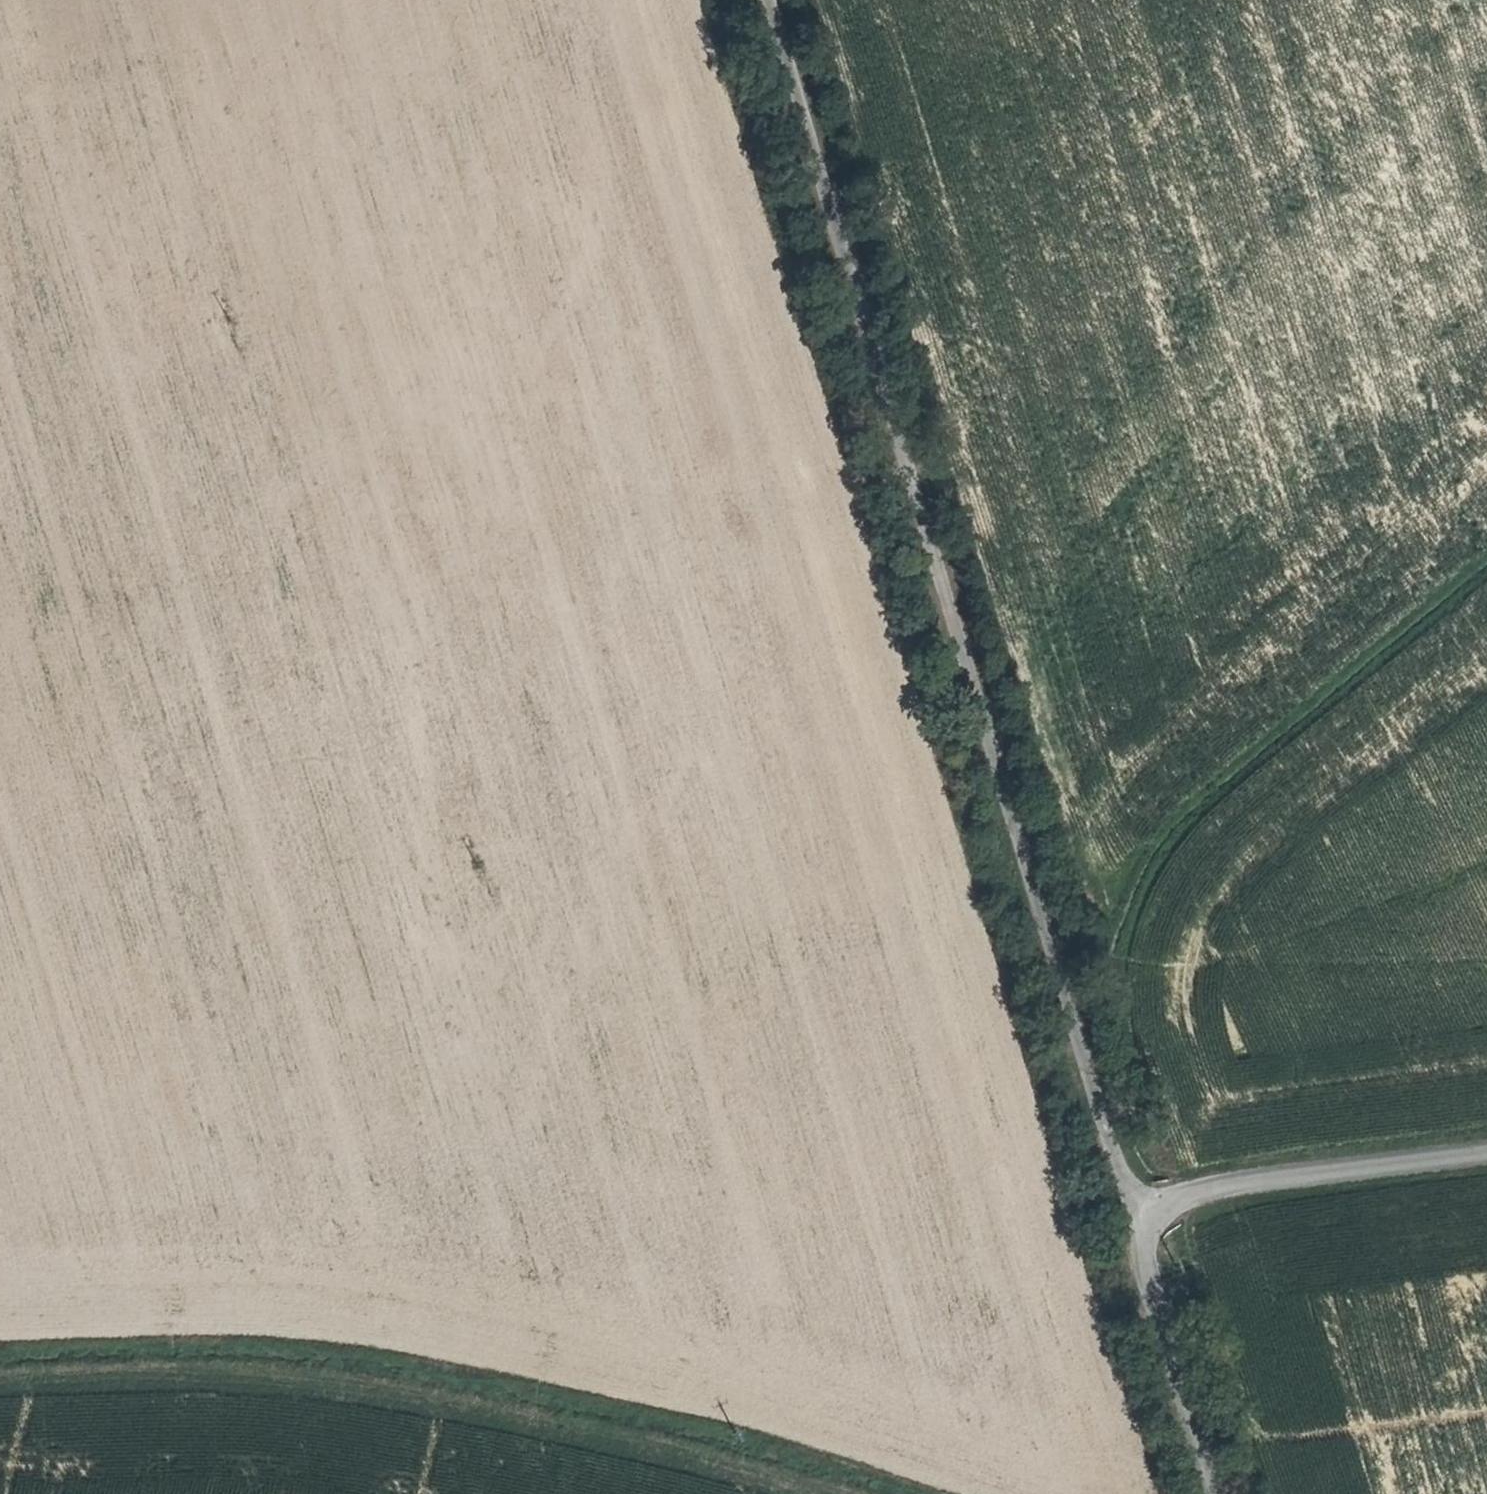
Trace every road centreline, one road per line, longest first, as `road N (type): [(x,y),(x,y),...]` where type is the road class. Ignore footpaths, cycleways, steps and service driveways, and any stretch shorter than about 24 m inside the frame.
road 1 (unclassified): [(761,0),(1105,1152),(1131,1210)]
road 2 (unclassified): [(1131,1210),(1486,1162)]
road 3 (unclassified): [(1216,1493),(1146,1294),(1131,1210)]

